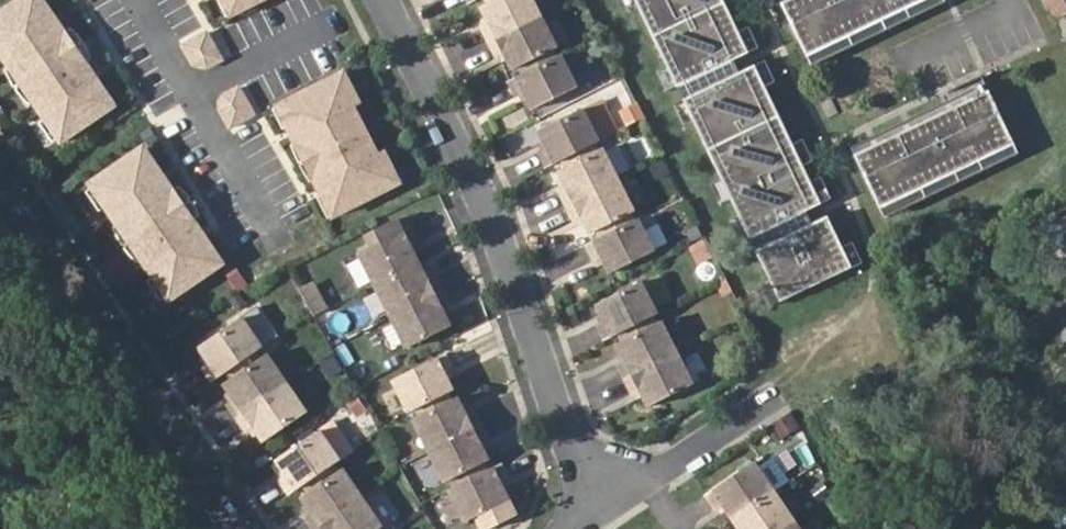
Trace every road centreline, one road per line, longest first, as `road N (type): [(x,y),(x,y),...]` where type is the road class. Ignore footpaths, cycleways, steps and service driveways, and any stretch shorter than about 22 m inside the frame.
road 1 (residential): [(386,0),(500,225),(581,446),(619,501)]
road 2 (residential): [(237,528),(0,179)]
road 3 (residential): [(619,501),(772,402)]

